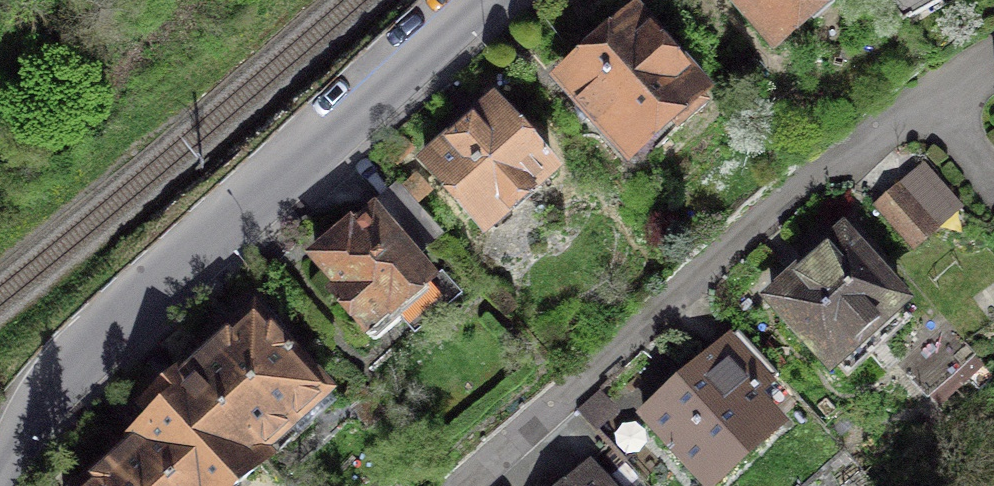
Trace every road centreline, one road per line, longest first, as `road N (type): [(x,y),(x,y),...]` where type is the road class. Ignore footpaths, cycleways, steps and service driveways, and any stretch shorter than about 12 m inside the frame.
road 1 (residential): [(993,60),(943,100),(827,164),(463,485)]
road 2 (residential): [(0,474),(22,425),(77,354),(482,0)]

